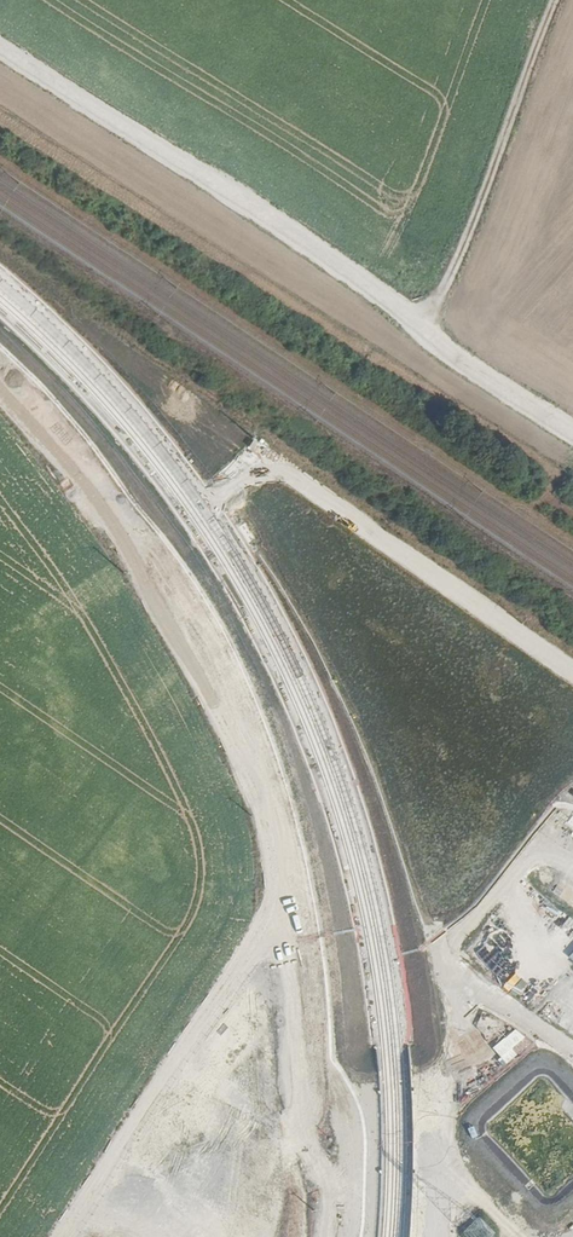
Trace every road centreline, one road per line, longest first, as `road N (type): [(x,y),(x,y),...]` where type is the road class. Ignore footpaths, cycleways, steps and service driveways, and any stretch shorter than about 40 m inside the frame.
road 1 (track): [(323,1236),(260,796),(101,512),(0,391)]
road 2 (track): [(0,54),(572,429)]
road 3 (track): [(419,328),(480,207),(555,0)]
road 4 (track): [(572,678),(286,474)]

